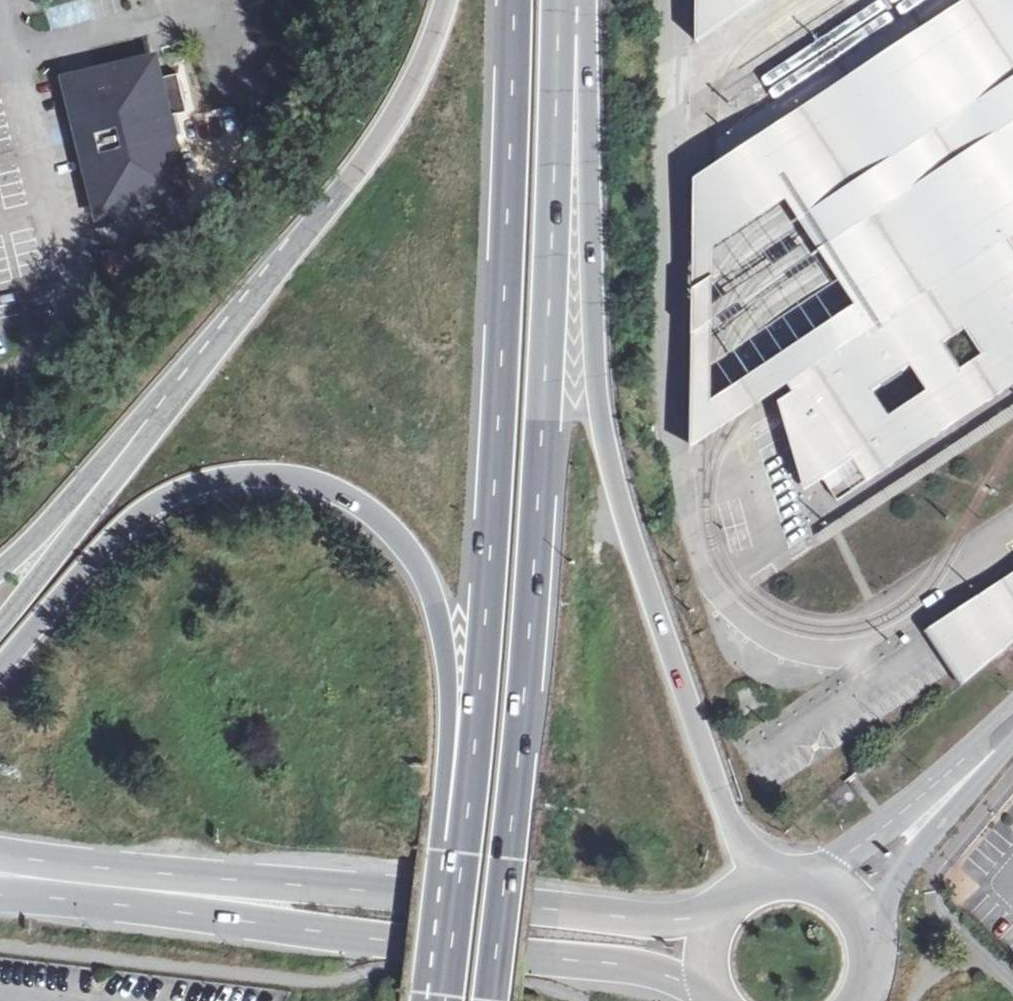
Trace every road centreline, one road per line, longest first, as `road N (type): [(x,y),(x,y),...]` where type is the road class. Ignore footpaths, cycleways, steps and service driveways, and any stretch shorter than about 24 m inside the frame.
road 1 (trunk): [(492,1000),(537,542),(560,0)]
road 2 (trunk): [(513,0),(492,519),(446,1000)]
road 3 (trunk): [(0,668),(106,546),(177,492),(239,477),(291,479),(333,490),(373,514),(421,570),(443,643),(449,701),(442,1000)]
road 4 (trunk): [(763,884),(719,798),(622,510),(601,419),(581,0)]
road 5 (tertiary): [(0,894),(612,964),(716,997)]
road 6 (tertiary): [(720,919),(618,918),(0,855)]
road 7 (trunk): [(445,0),(414,82),(373,147),(139,449)]
road 8 (unclassified): [(0,8),(77,307)]
road 9 (unclassified): [(1012,707),(897,821),(805,881)]
road 10 (unclassified): [(872,948),(896,880),(1012,747)]
road 11 (trunk): [(139,449),(0,627)]
road 12 (trunk): [(139,449),(0,572)]

